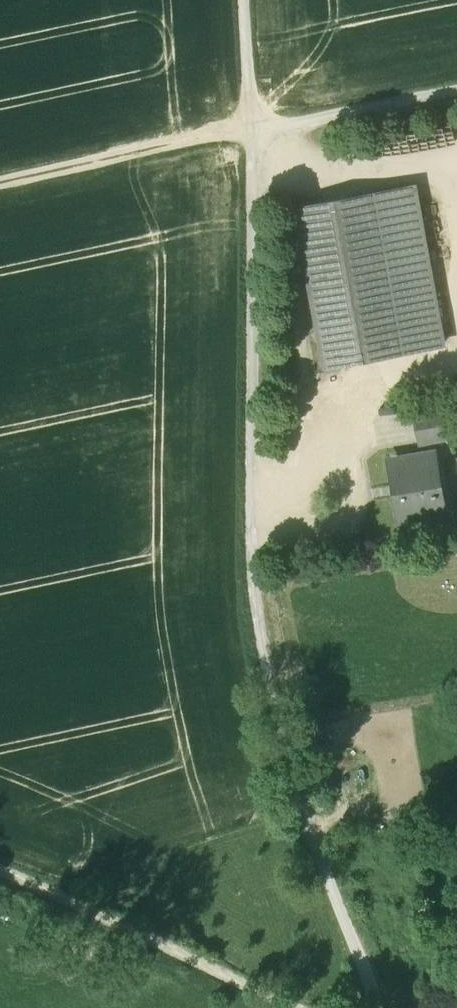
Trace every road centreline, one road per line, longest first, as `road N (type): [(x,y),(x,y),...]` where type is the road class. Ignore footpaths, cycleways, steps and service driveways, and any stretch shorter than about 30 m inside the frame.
road 1 (track): [(253,128),(259,575),(308,811),(383,1007)]
road 2 (track): [(0,878),(297,1007)]
road 3 (track): [(0,183),(253,128)]
road 4 (track): [(258,486),(365,428),(383,386),(456,367)]
road 5 (track): [(456,162),(455,150),(320,177),(253,128)]
road 6 (track): [(456,86),(253,128)]
road 7 (track): [(253,128),(245,0)]

